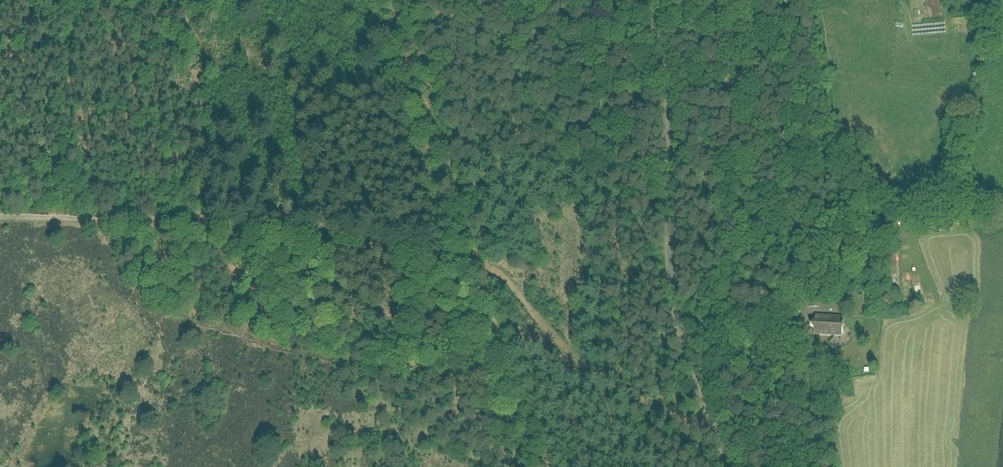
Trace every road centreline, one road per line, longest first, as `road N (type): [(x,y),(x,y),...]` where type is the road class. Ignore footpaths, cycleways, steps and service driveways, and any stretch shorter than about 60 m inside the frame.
road 1 (unclassified): [(730,466),(672,296),(667,106),(644,0)]
road 2 (track): [(103,221),(480,265)]
road 3 (track): [(717,433),(568,353),(507,282),(480,265)]
road 4 (track): [(480,265),(405,0)]
road 5 (track): [(480,265),(540,466)]

